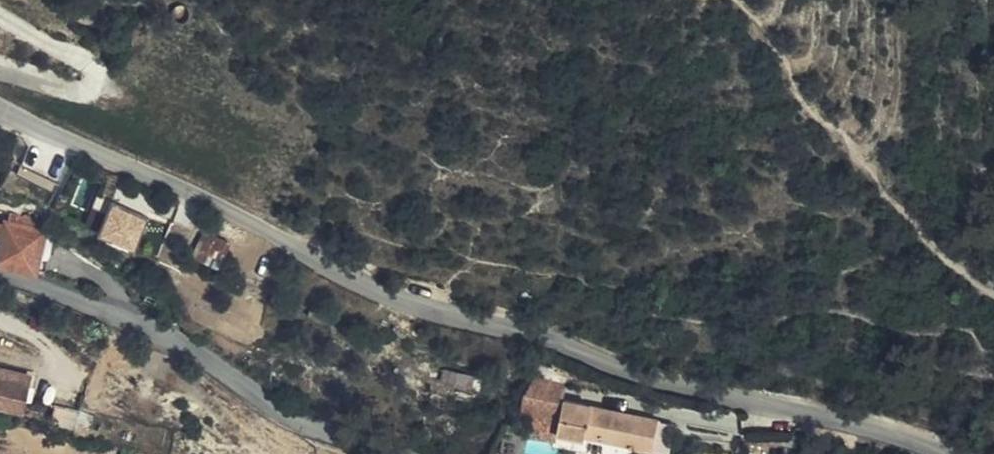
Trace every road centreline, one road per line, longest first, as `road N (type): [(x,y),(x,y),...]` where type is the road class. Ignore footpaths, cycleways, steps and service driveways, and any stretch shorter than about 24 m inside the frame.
road 1 (residential): [(0,103),(377,283),(638,378),(954,453)]
road 2 (residential): [(392,453),(296,412),(127,317),(0,282)]

